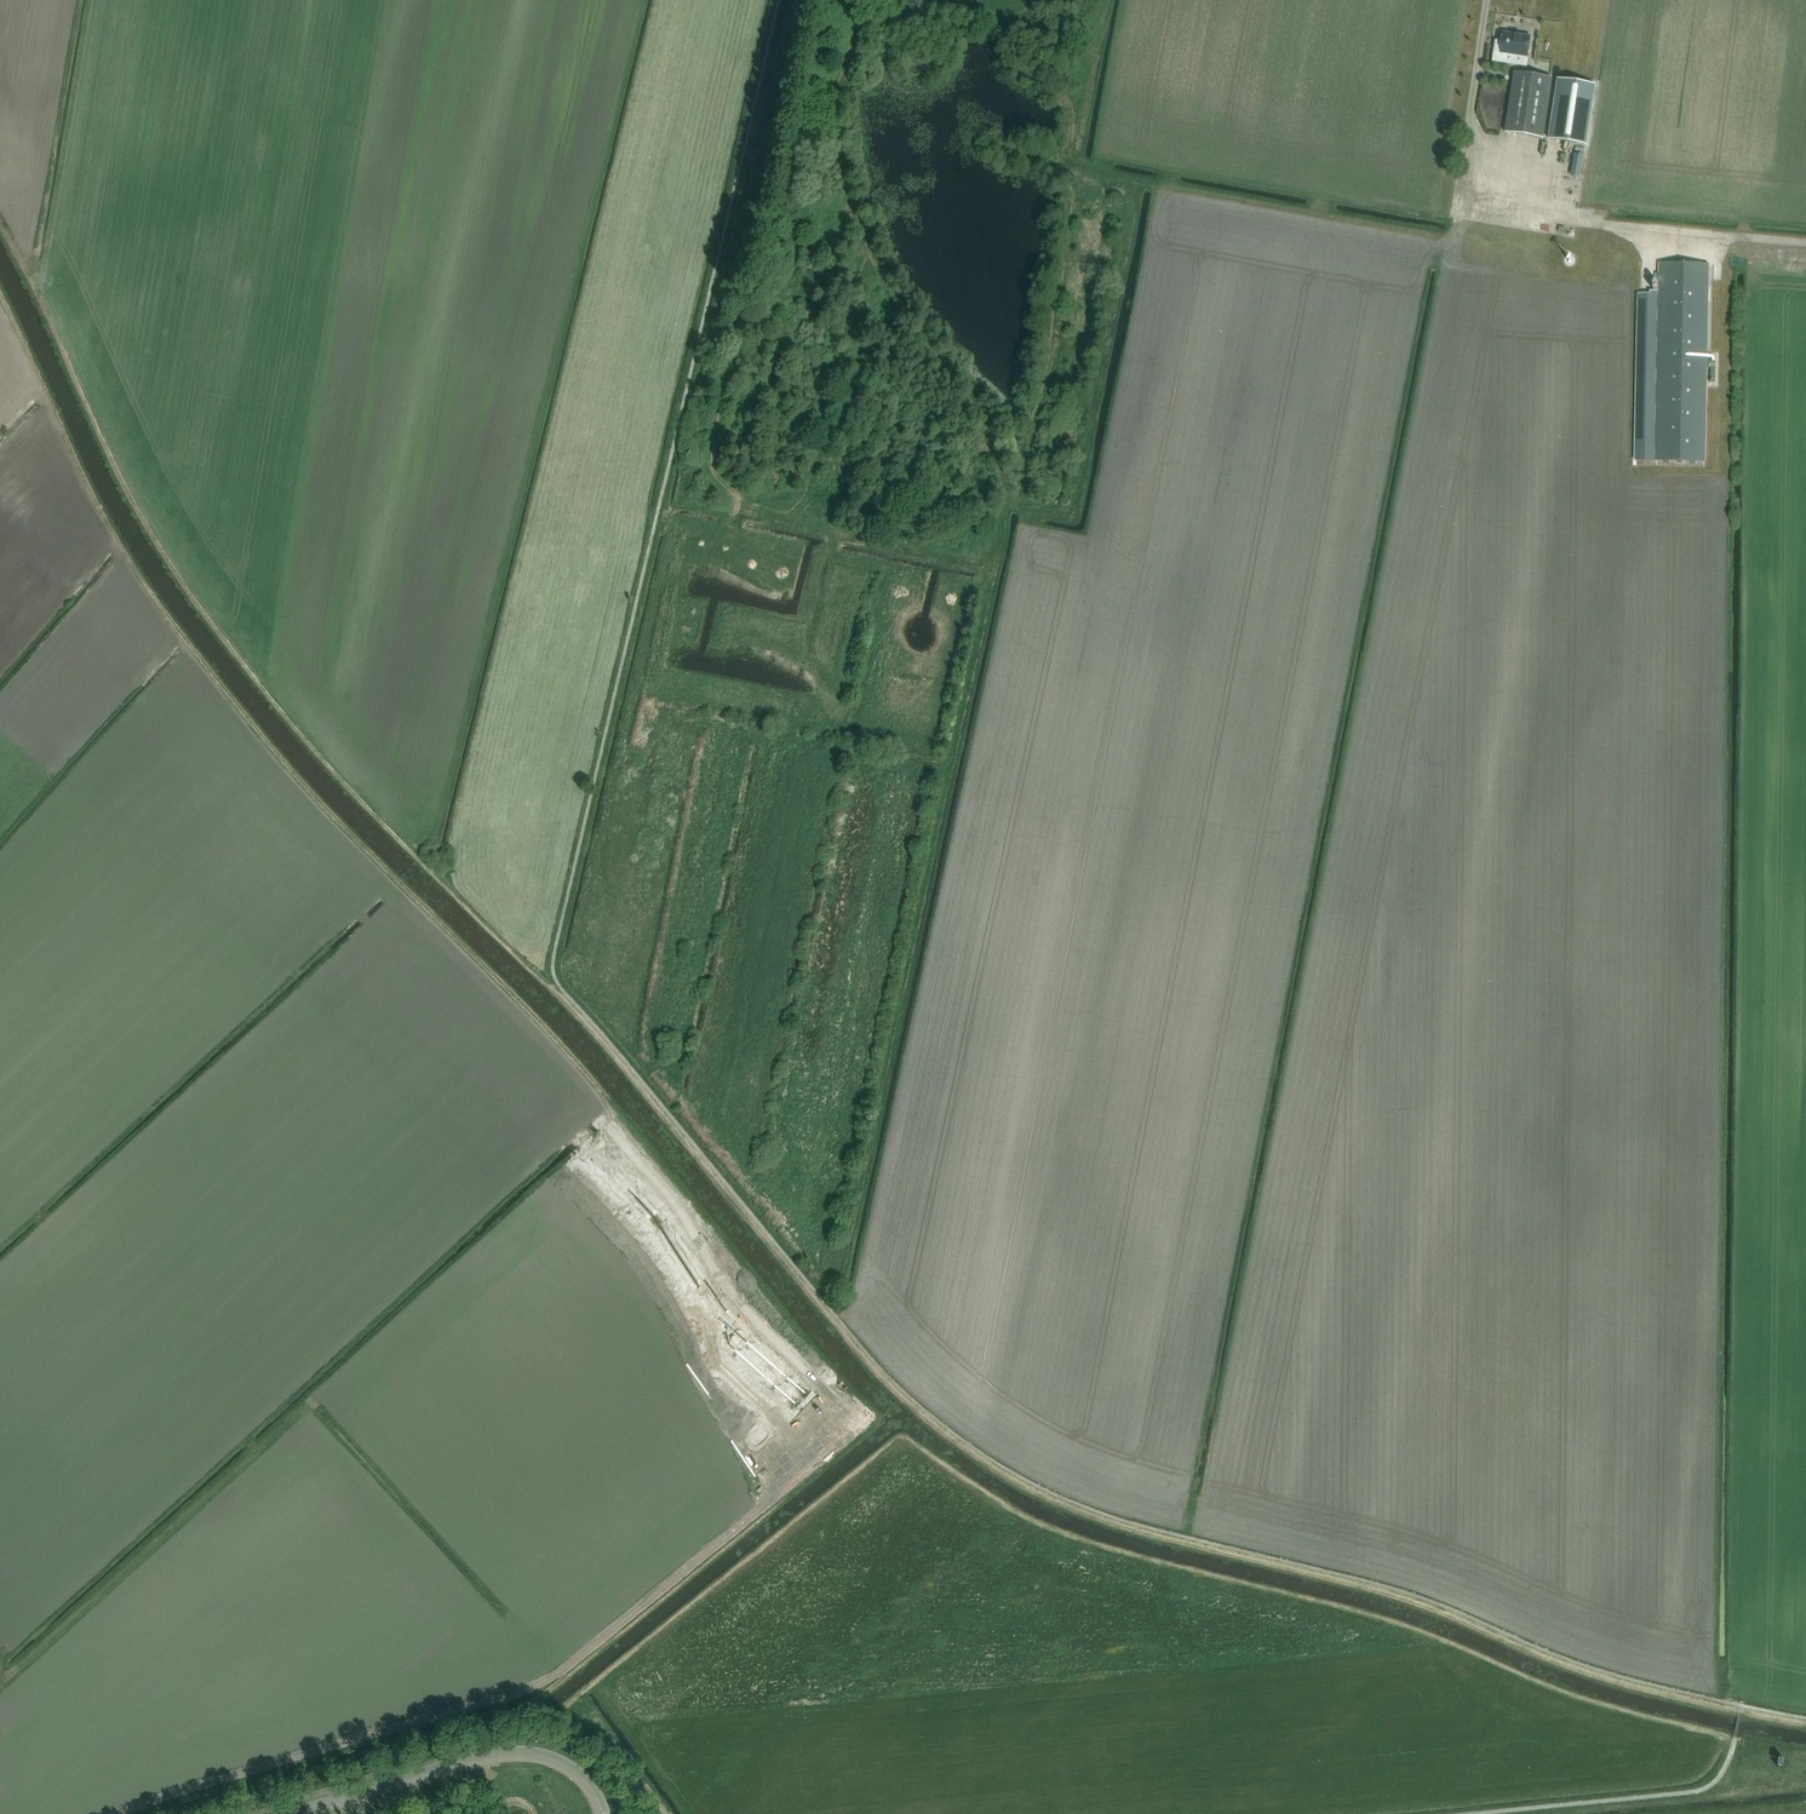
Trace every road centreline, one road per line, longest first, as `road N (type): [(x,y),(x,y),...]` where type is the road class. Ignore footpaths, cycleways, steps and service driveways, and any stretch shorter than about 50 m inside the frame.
road 1 (tertiary): [(294,1813),(515,1753),(570,1769),(603,1813)]

